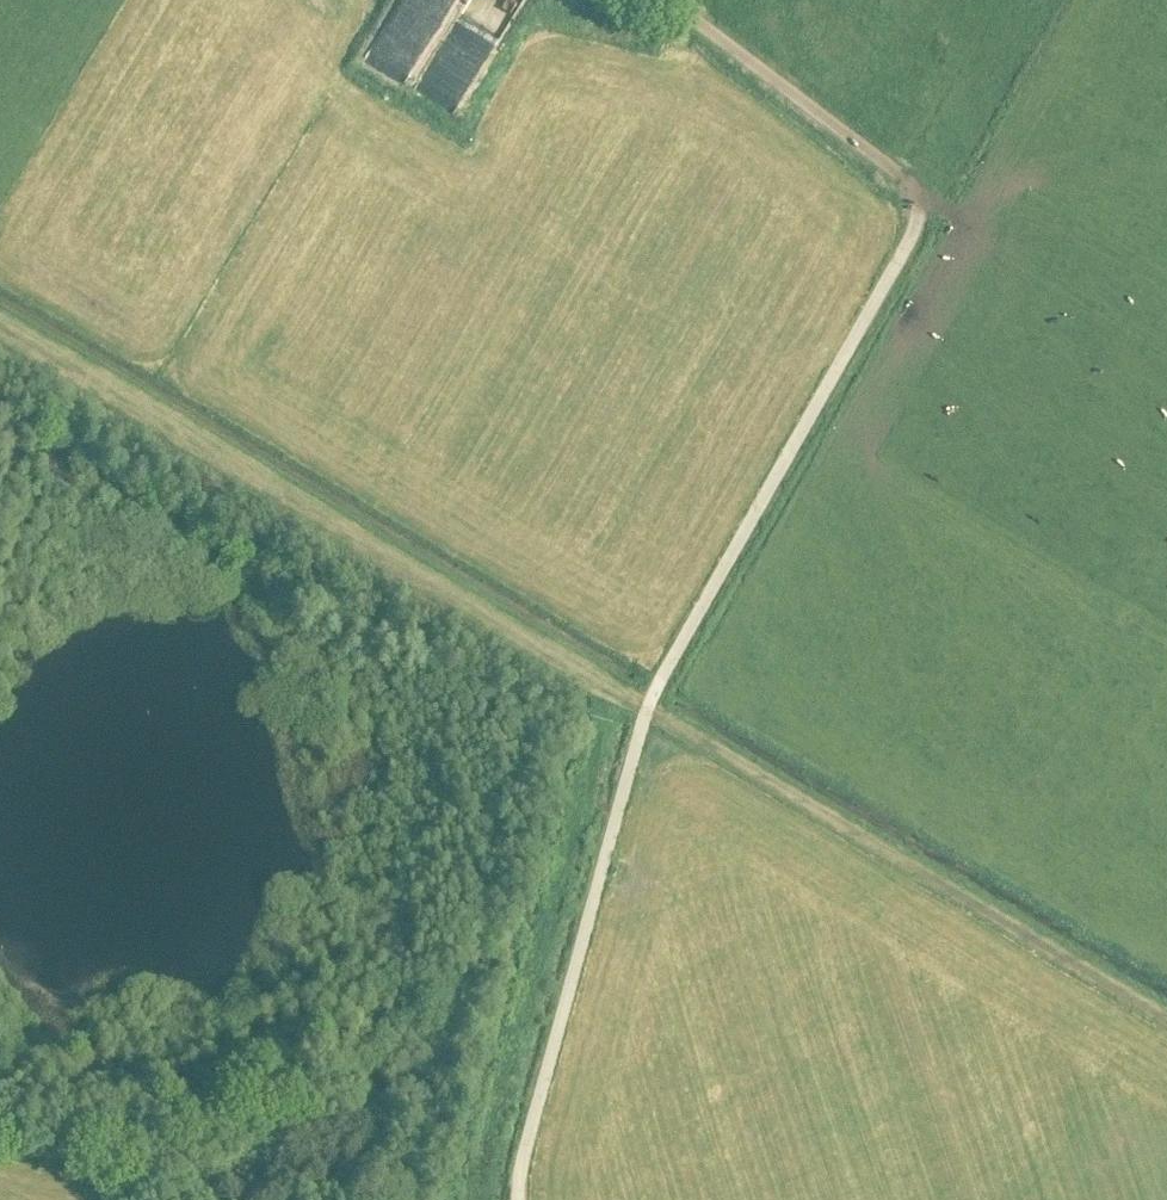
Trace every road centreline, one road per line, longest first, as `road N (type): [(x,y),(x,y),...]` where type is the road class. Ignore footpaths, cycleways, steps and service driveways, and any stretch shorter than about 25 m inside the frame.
road 1 (track): [(666,0),(911,189),(920,216),(649,708),(518,1199)]

